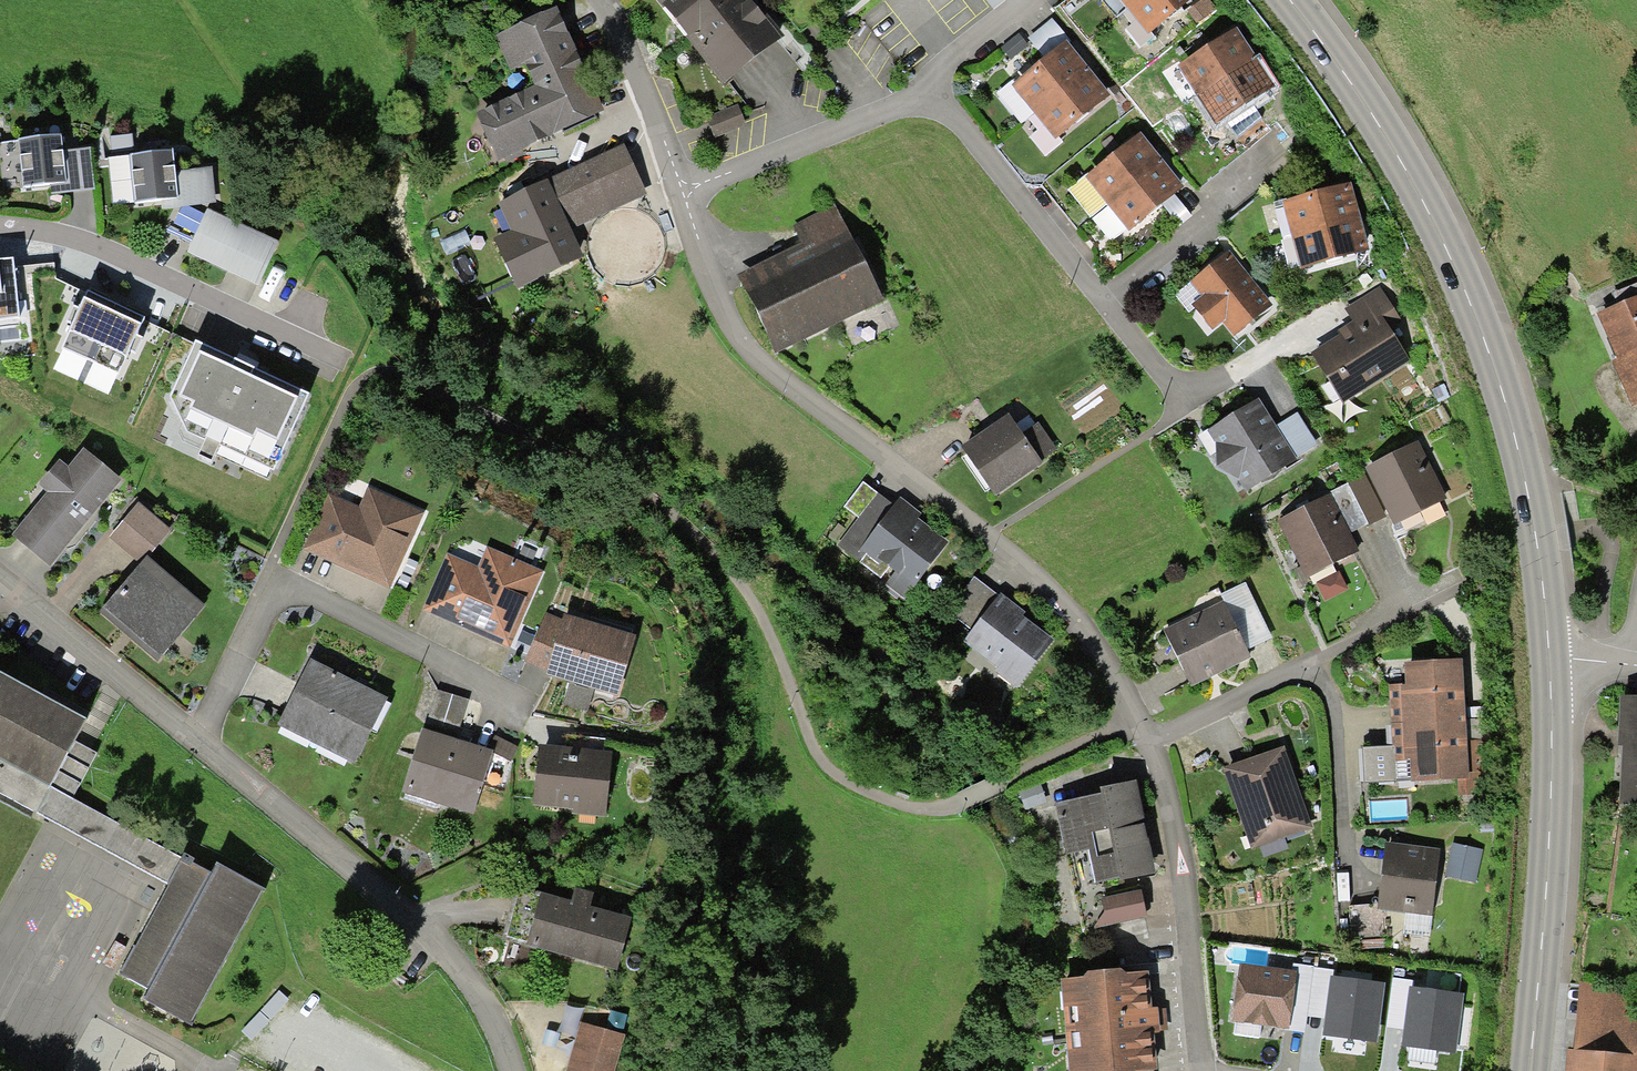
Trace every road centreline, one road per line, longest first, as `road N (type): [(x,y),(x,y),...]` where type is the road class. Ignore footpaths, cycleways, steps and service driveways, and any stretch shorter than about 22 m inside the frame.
road 1 (residential): [(679,196),(711,300),(734,343),(982,538),(1070,619),(1109,669),(1141,742)]
road 2 (primary): [(1288,0),(1376,120),(1420,196),(1485,349),(1518,451),(1550,660)]
road 3 (residential): [(679,196),(892,108),(922,104),(953,118),(1175,400)]
road 4 (residential): [(198,741),(451,957),(489,1015),(511,1070)]
road 5 (residential): [(198,741),(276,584),(519,706)]
road 6 (primary): [(1550,660),(1551,820),(1529,1070)]
road 7 (residential): [(0,228),(111,254),(331,358)]
road 8 (residential): [(1141,742),(1175,871),(1197,1070)]
road 9 (residential): [(0,581),(198,741)]
road 10 (residential): [(1307,663),(1333,711),(1342,894)]
road 11 (residential): [(592,0),(650,112),(679,196)]
road 12 (residential): [(1141,742),(1307,663)]
road 13 (residential): [(1307,663),(1443,592)]

